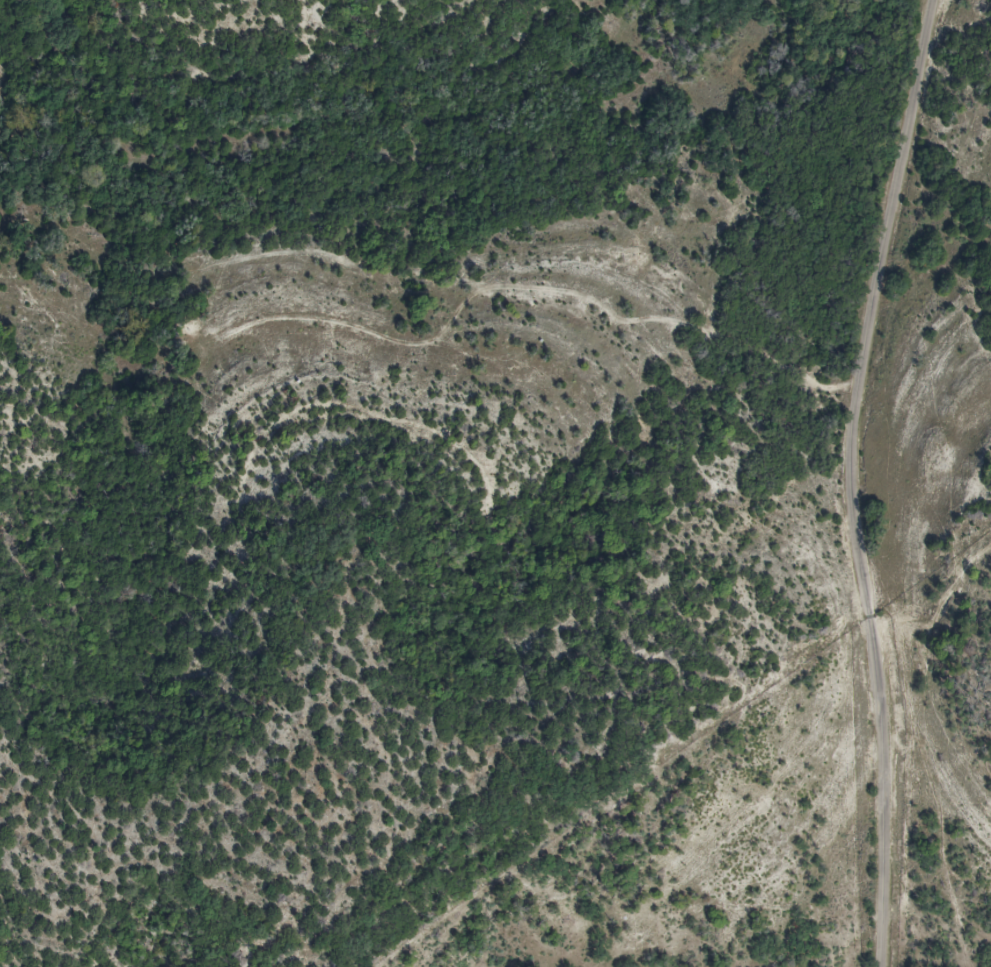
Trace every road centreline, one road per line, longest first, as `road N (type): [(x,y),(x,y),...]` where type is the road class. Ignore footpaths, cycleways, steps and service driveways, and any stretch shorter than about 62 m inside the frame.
road 1 (residential): [(882,966),(884,722),(847,474),(931,0)]

